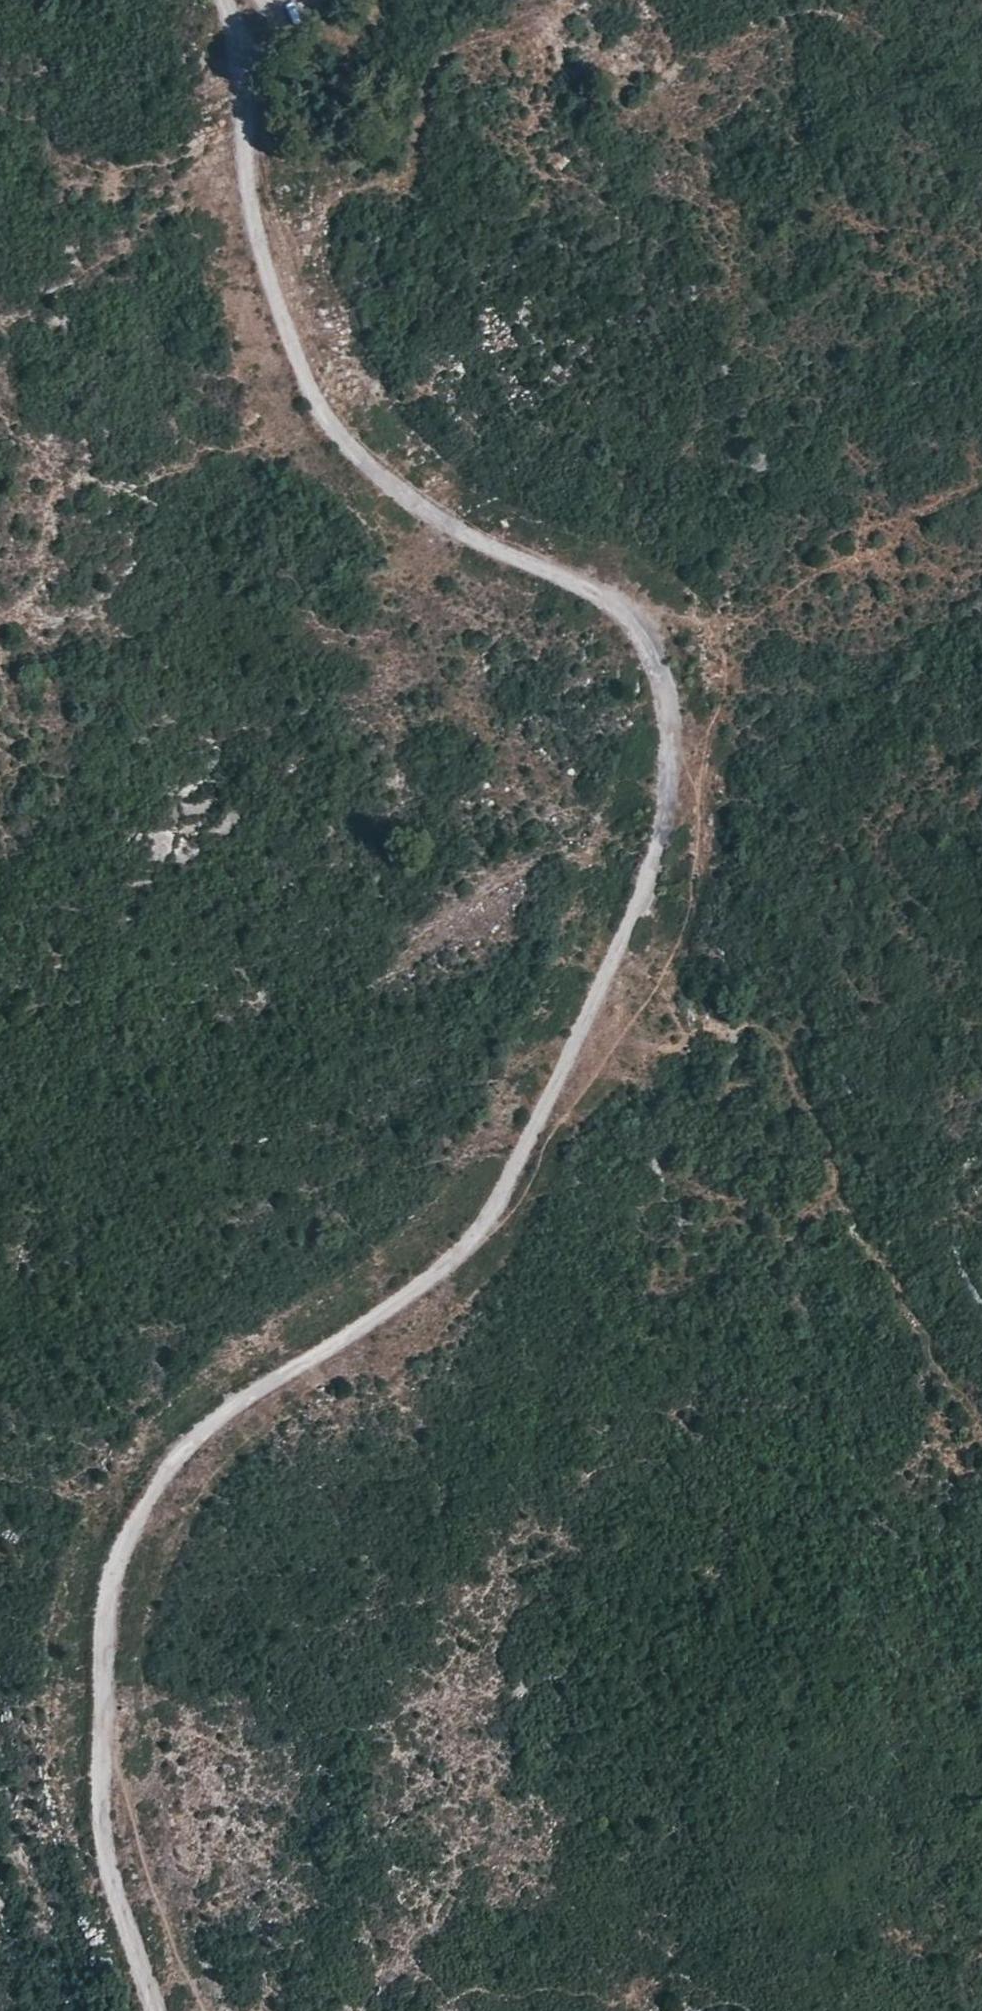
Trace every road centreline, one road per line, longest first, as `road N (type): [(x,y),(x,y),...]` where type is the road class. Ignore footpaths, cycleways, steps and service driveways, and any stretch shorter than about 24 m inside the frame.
road 1 (unclassified): [(155,2010),(107,1861),(99,1786),(99,1657),(117,1554),(151,1484),(194,1439),(268,1381),(364,1328),(487,1222),(556,1084),(660,829),(667,714),(657,664),(605,595),(451,533),(346,448),(310,407),(244,207),(232,42),(216,0)]

